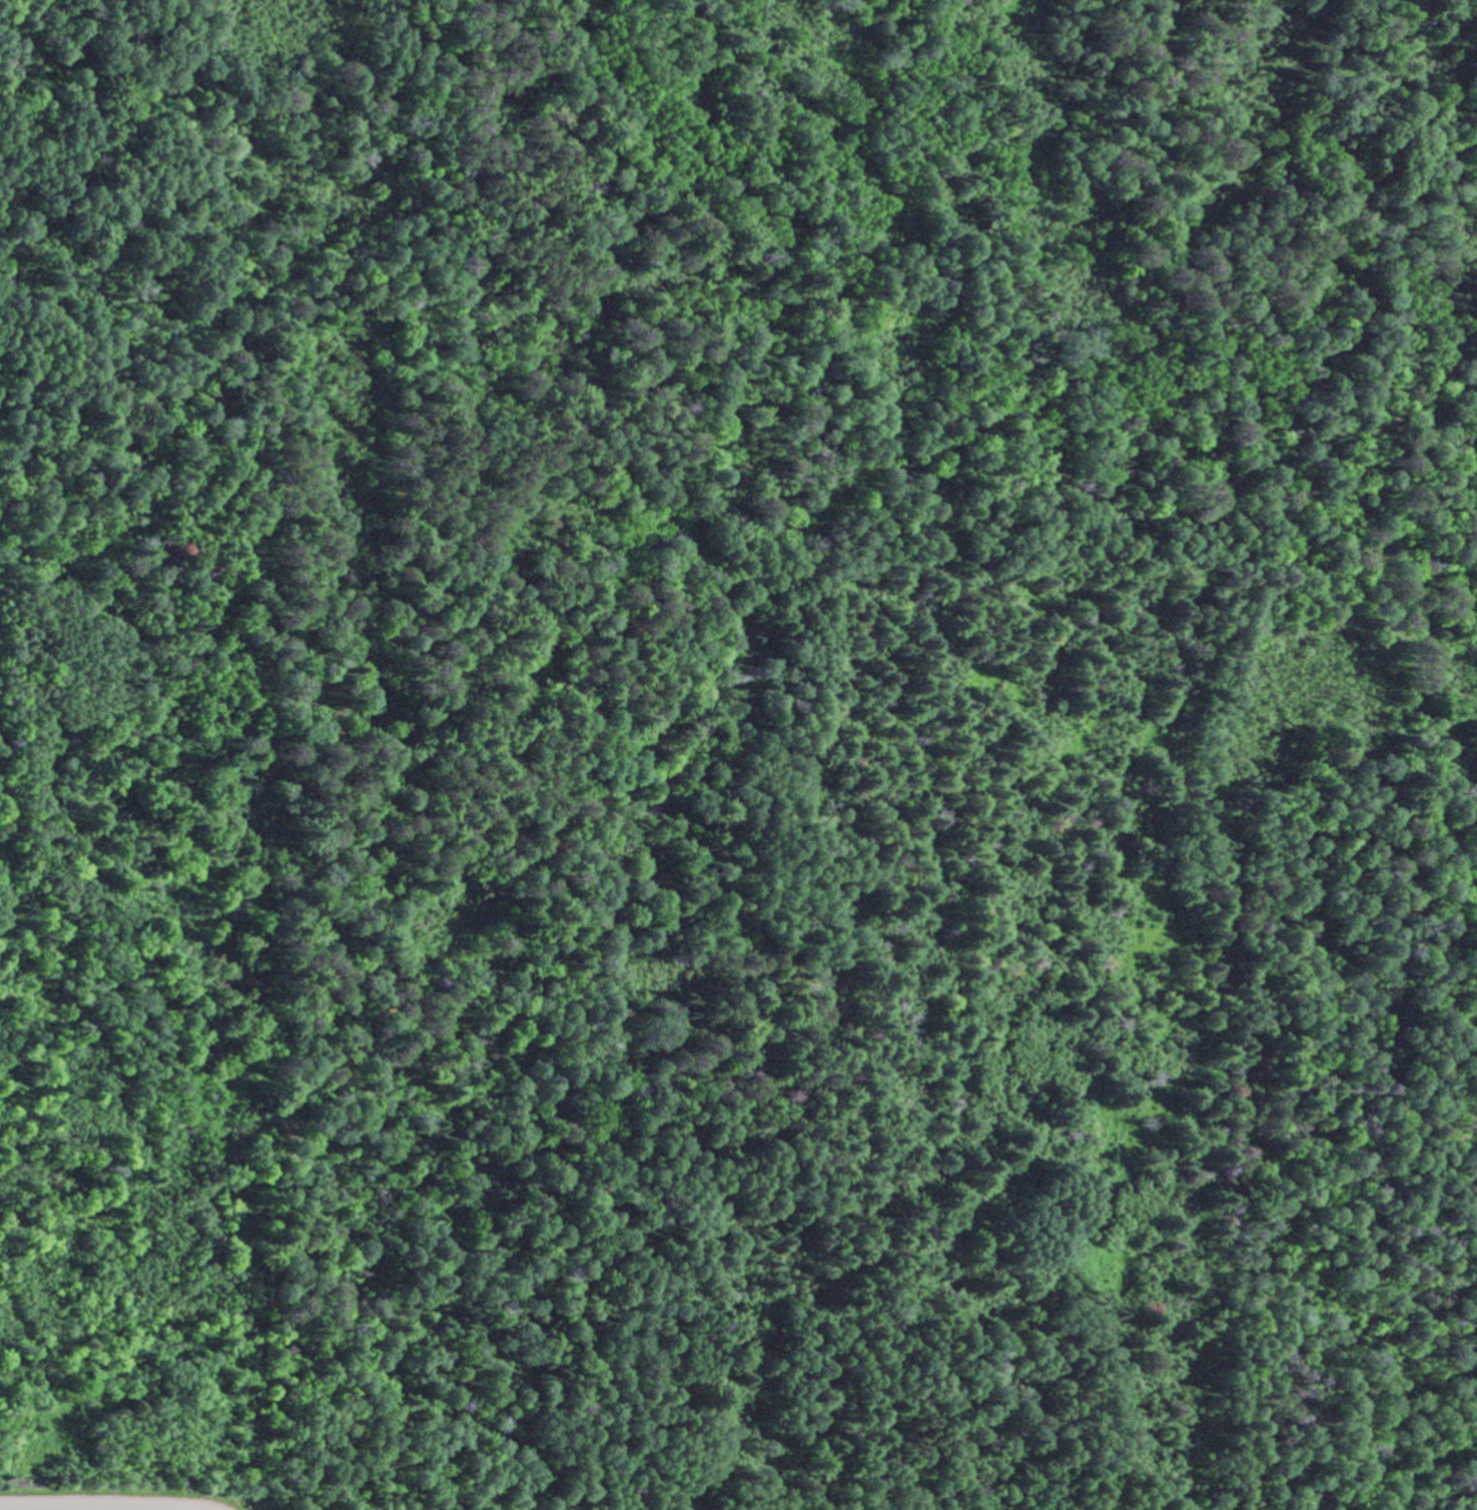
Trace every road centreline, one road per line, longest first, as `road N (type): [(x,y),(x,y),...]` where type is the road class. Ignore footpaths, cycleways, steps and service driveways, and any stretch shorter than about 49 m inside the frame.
road 1 (residential): [(210,1509),(0,1505)]

